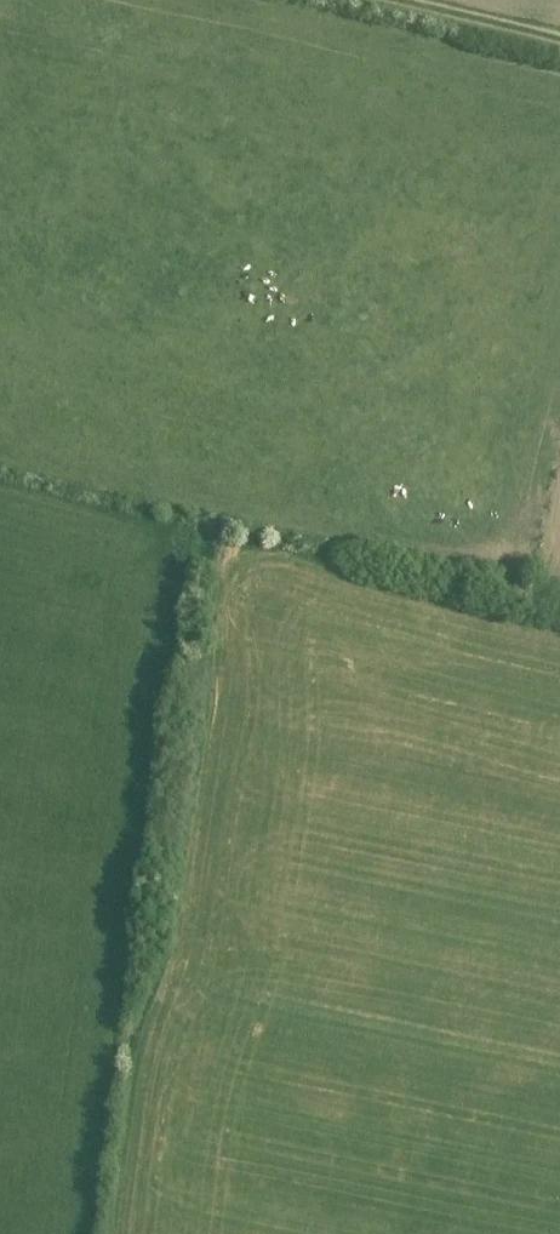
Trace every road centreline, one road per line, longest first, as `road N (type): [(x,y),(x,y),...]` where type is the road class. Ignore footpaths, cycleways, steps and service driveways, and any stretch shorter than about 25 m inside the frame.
road 1 (track): [(559,42),(385,0)]

